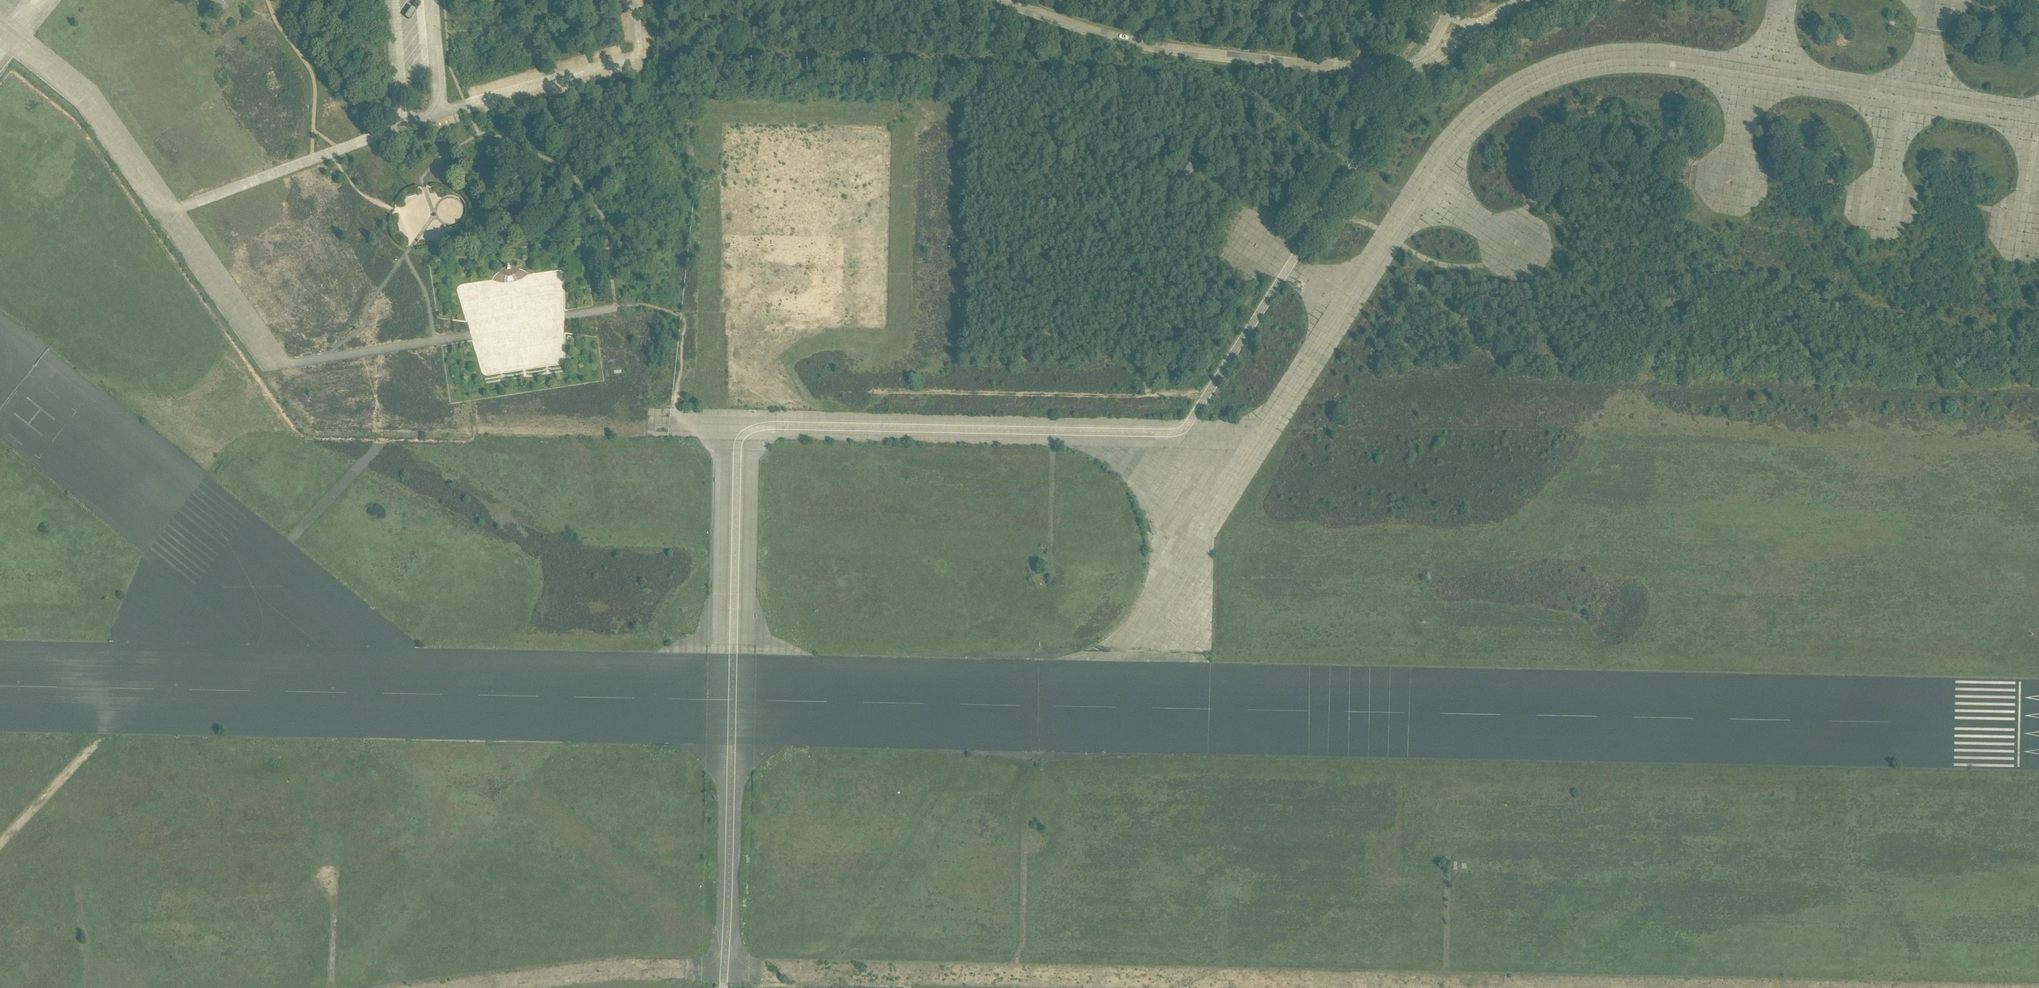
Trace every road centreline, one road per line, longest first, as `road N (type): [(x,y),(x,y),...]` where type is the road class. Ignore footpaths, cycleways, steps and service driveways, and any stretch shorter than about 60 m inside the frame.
road 1 (track): [(1352,170),(1266,108),(1153,73),(692,54)]
road 2 (unclassified): [(1402,72),(1144,47),(993,0)]

